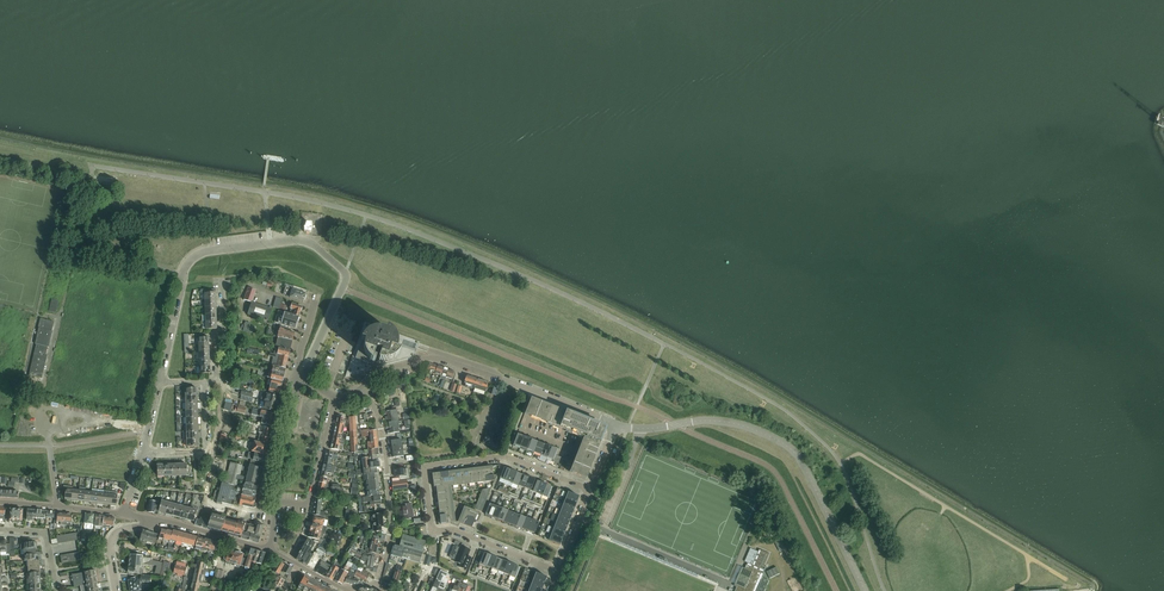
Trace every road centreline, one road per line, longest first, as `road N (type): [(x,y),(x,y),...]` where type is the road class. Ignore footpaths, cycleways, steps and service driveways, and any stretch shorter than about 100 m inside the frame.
road 1 (residential): [(300,379),(345,278),(313,245),(287,241),(193,258),(158,383)]
road 2 (unclassified): [(590,491),(506,457),(425,467),(434,531),(451,530),(557,571)]
road 3 (unclassified): [(865,590),(789,447),(731,423),(617,427)]
road 4 (residential): [(611,424),(434,358),(378,373),(361,387)]
road 5 (residential): [(377,587),(391,525),(379,418),(361,387)]
road 6 (residential): [(276,502),(300,379)]

